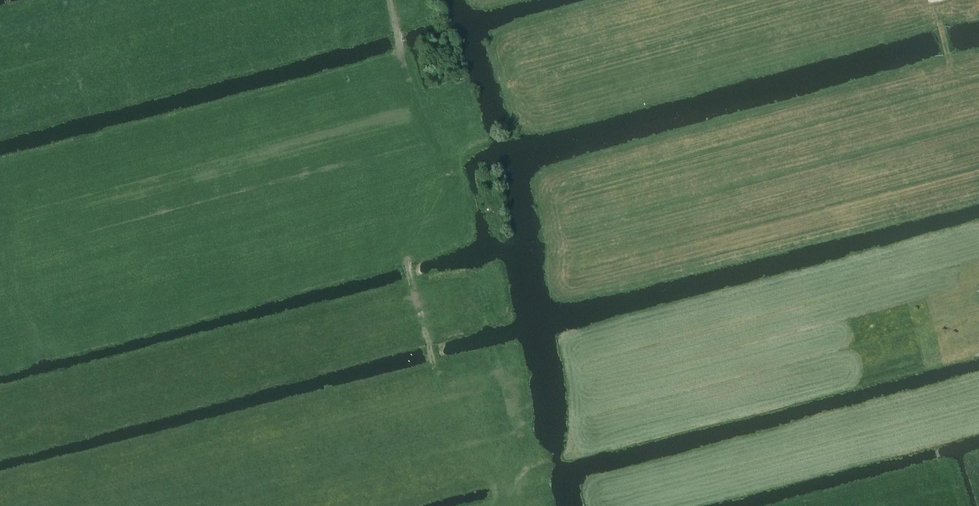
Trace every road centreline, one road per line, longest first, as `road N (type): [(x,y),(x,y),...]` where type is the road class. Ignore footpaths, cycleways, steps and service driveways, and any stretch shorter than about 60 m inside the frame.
road 1 (track): [(491,505),(498,489),(438,386),(406,260),(444,188),(391,0)]

